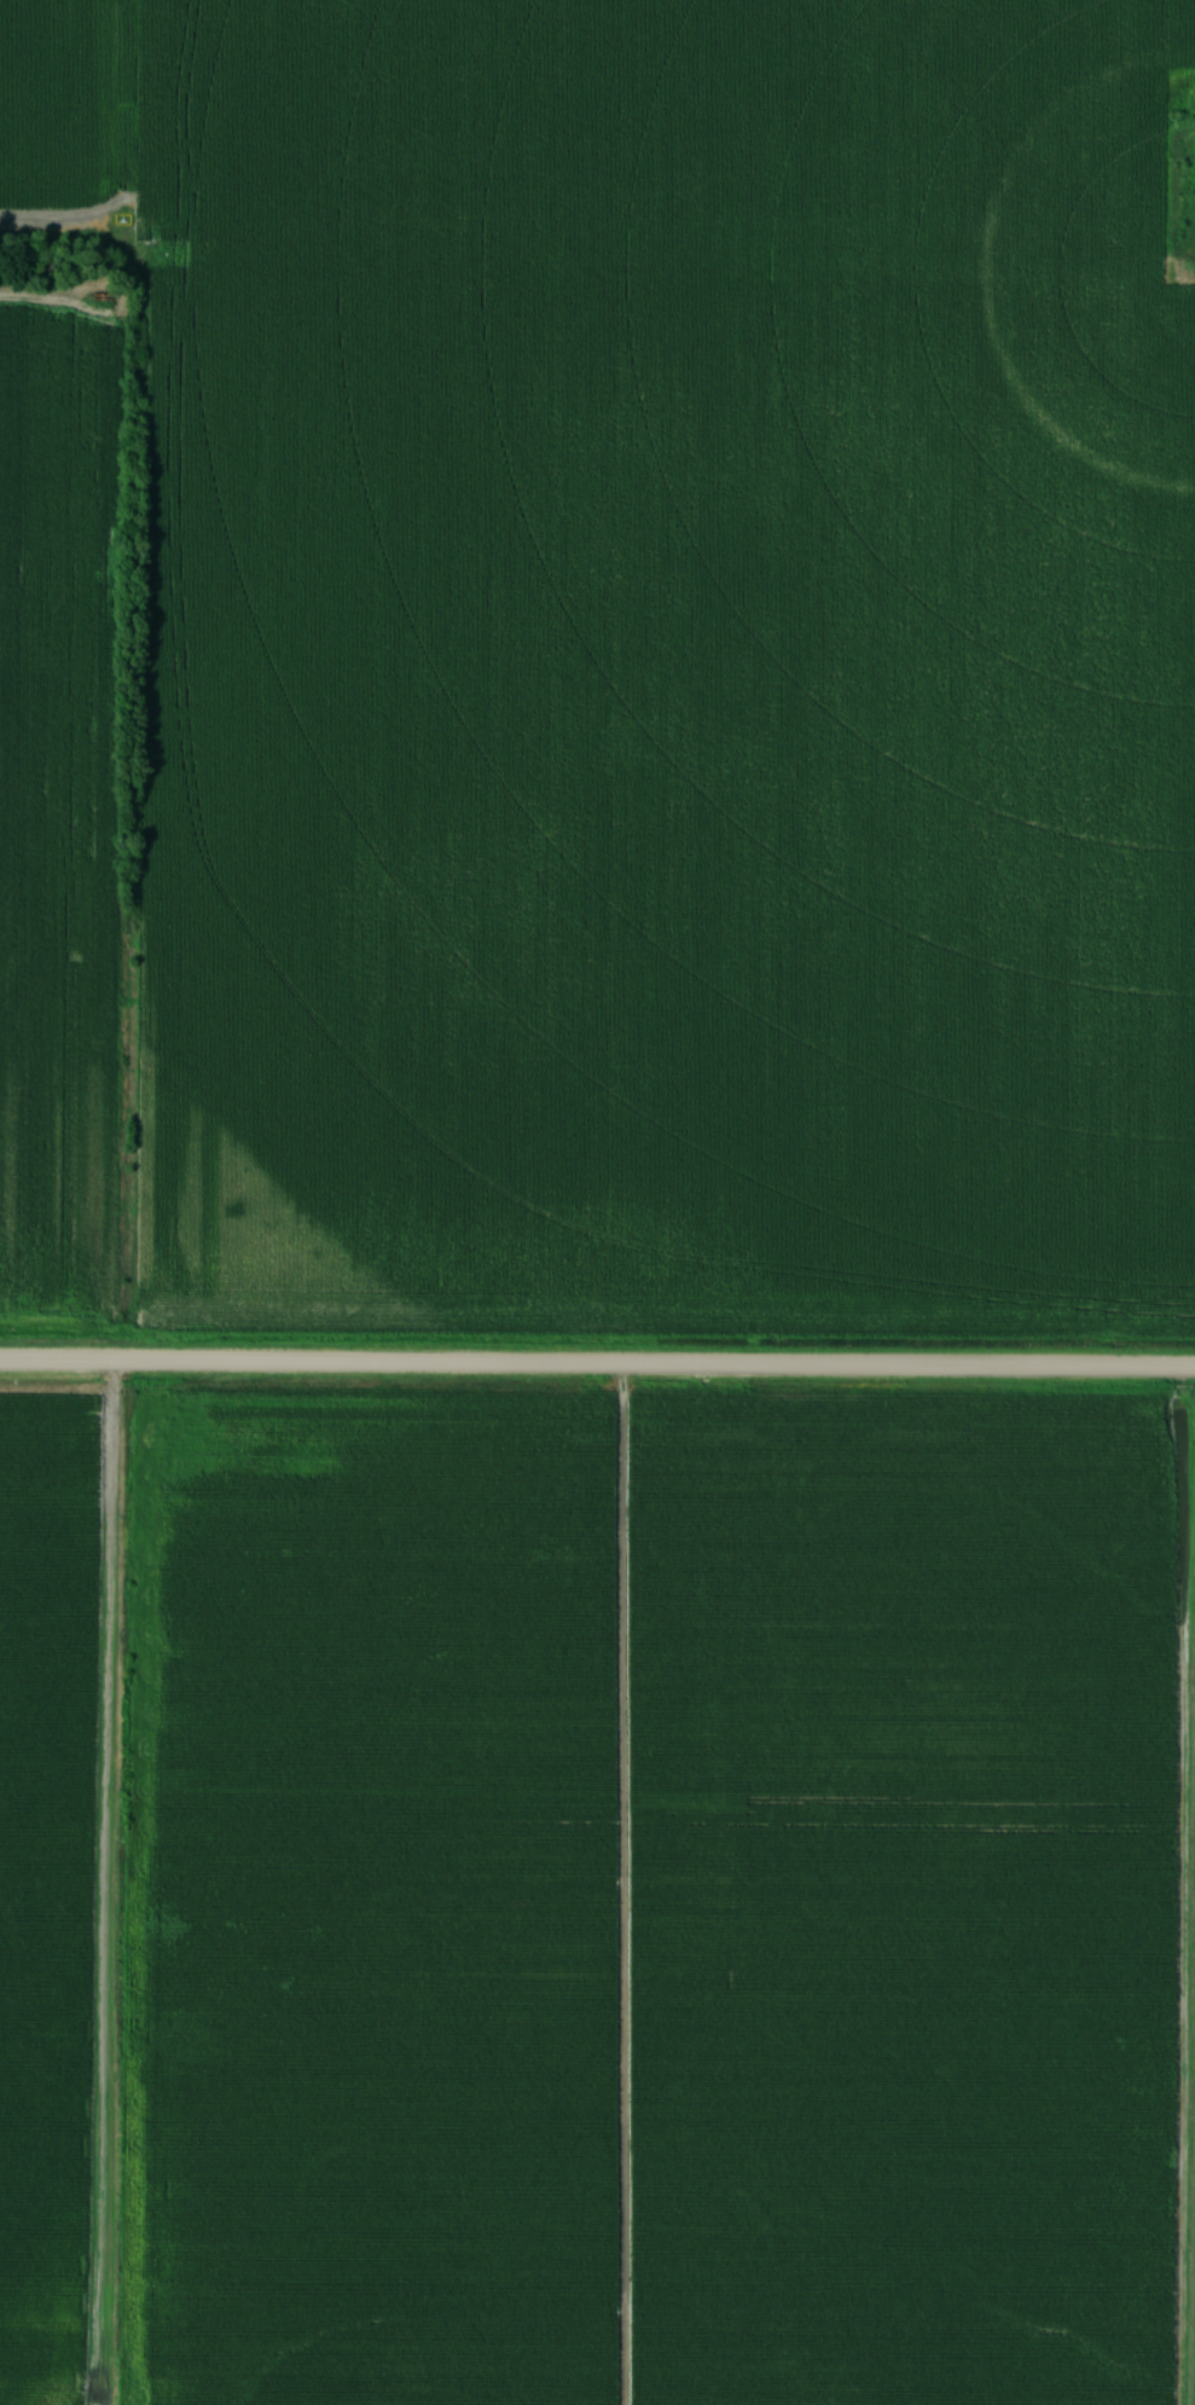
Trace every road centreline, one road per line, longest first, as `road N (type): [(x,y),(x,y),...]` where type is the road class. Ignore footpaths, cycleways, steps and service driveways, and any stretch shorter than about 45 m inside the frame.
road 1 (residential): [(1194,1374),(0,1363)]

